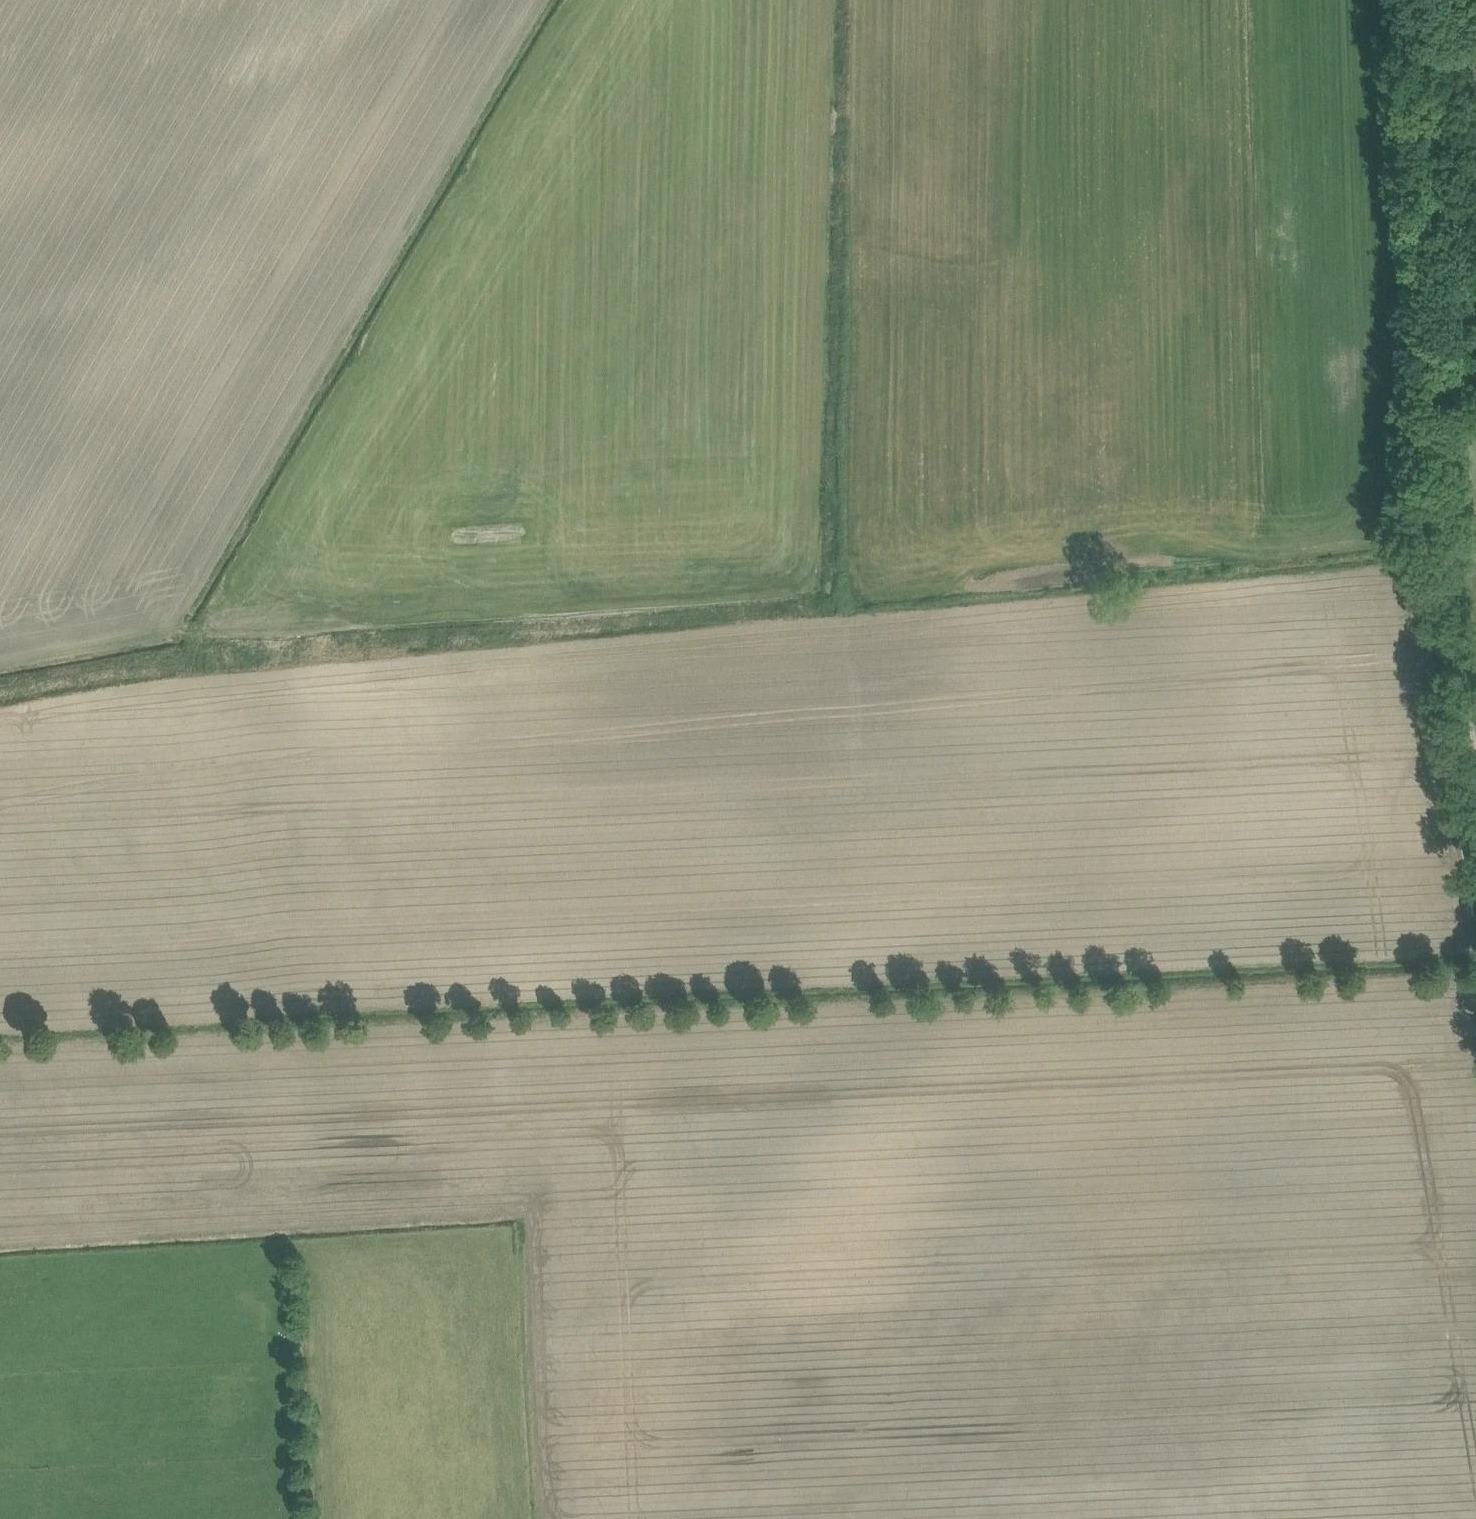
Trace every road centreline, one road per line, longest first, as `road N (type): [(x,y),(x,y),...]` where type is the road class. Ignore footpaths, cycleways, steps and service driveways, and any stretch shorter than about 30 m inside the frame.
road 1 (track): [(1475,762),(1442,532),(1426,0)]

